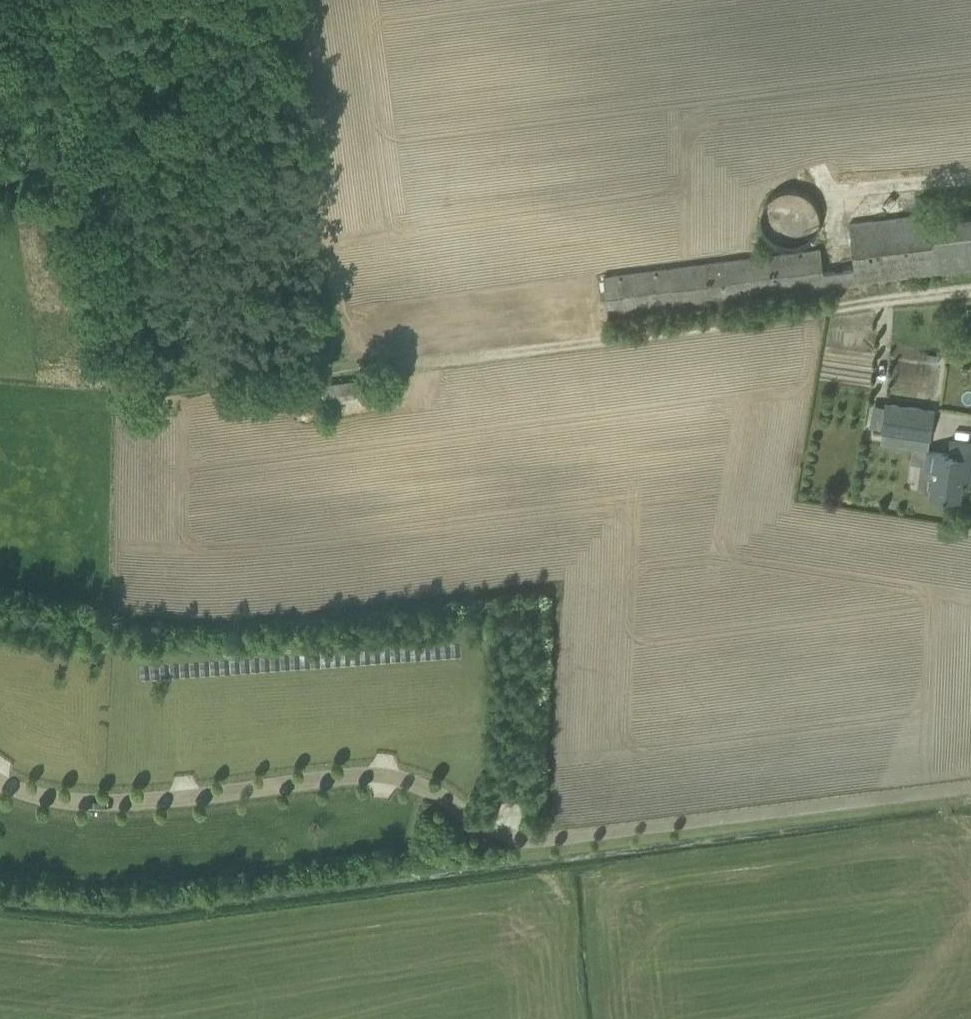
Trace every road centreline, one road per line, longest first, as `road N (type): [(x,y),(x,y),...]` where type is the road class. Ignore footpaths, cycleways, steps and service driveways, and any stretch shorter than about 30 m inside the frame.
road 1 (track): [(970,291),(287,382)]

